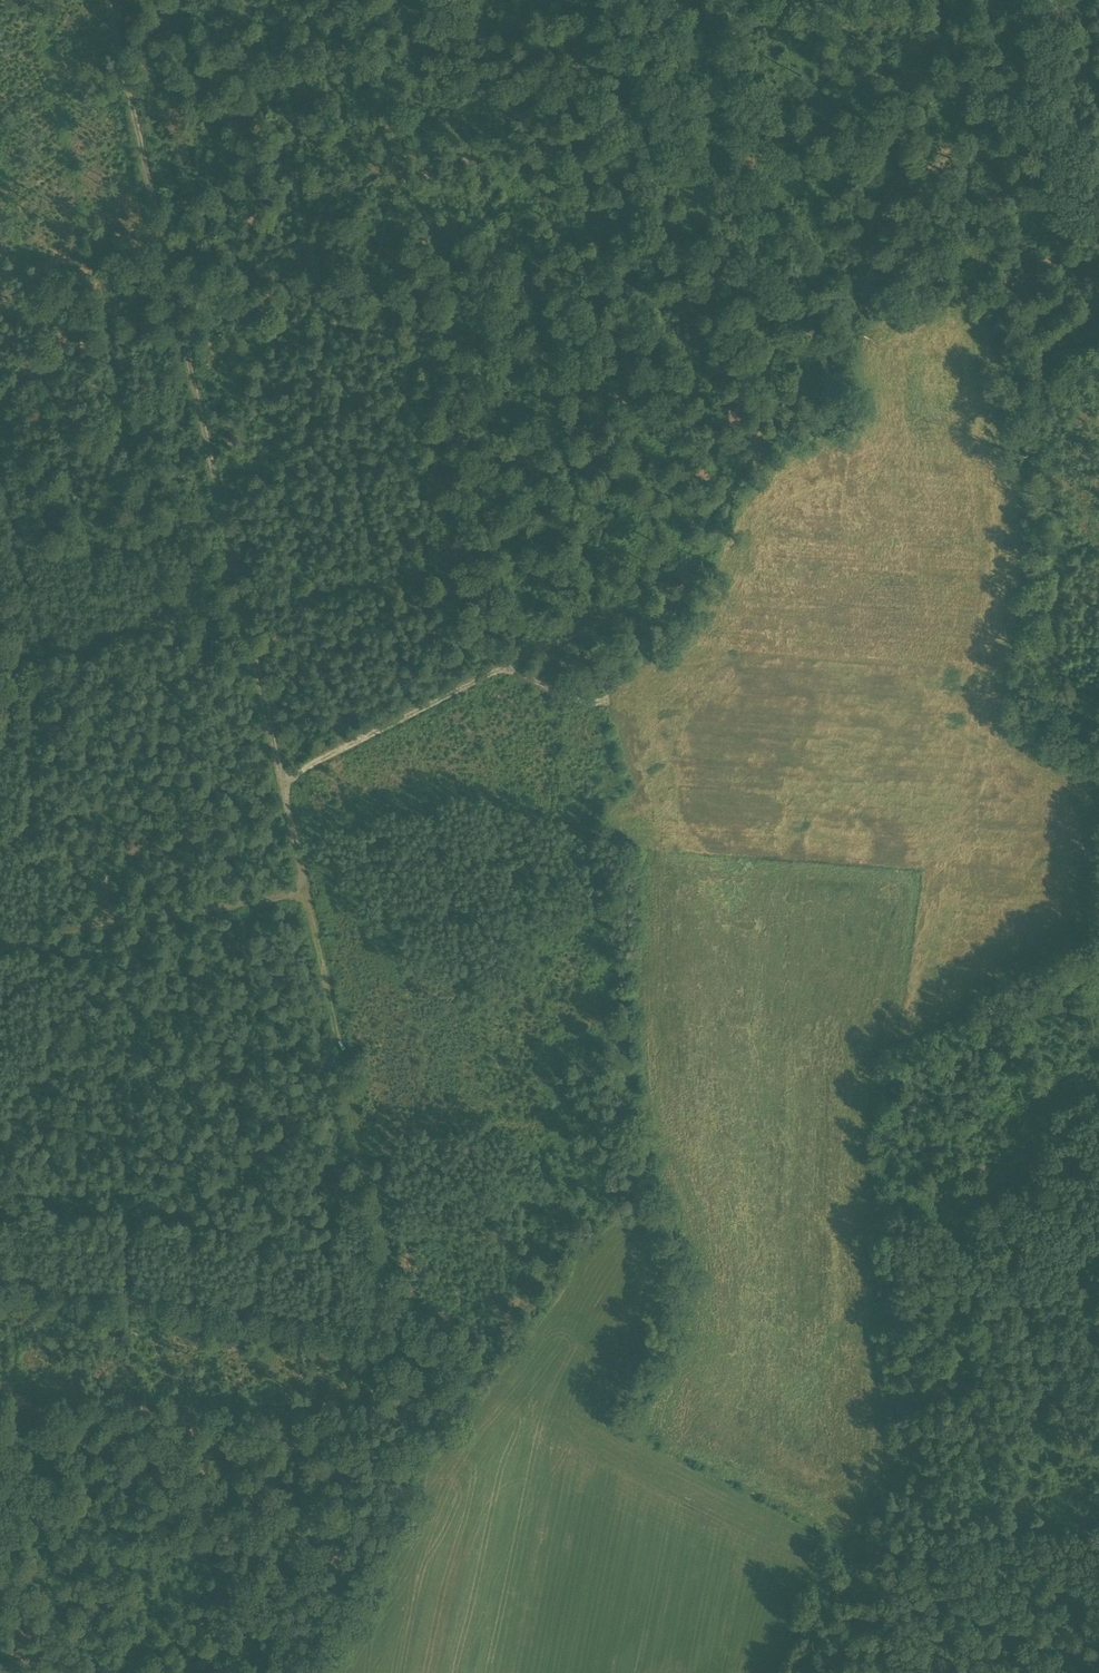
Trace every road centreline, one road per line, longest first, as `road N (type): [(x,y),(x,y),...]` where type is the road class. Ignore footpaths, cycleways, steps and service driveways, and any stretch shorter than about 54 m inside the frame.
road 1 (track): [(106,0),(398,1316),(388,1343),(0,1300)]
road 2 (track): [(253,1672),(369,1341)]
road 3 (track): [(0,944),(303,894)]
road 4 (track): [(761,0),(827,258)]
road 5 (track): [(826,1556),(781,1672)]

